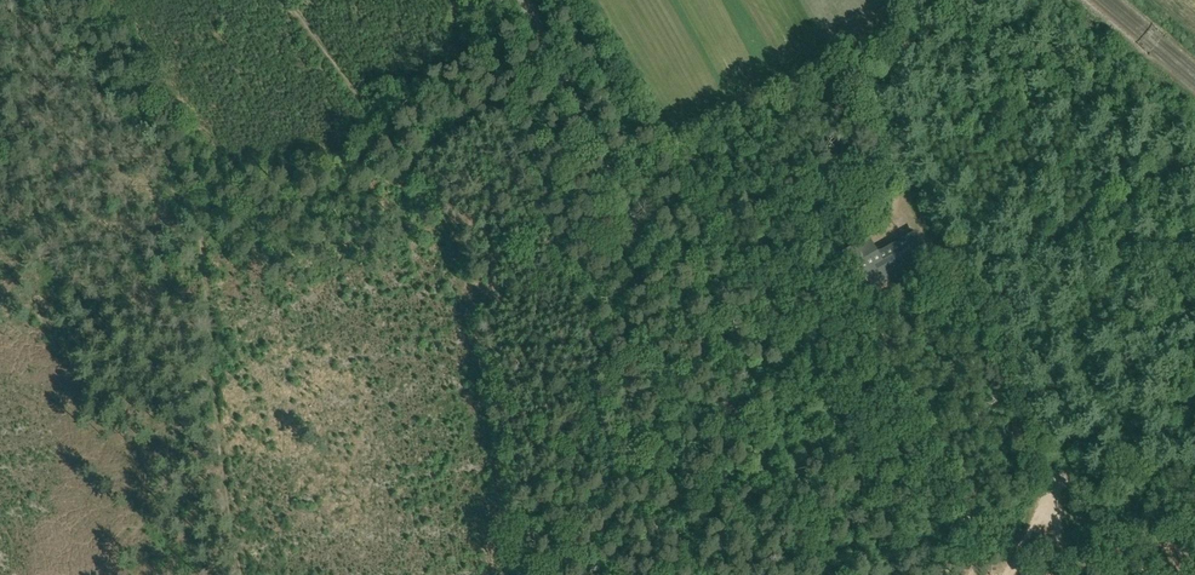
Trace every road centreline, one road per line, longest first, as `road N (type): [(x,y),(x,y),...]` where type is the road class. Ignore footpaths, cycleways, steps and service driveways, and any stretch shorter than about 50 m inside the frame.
road 1 (unclassified): [(831,574),(682,307),(527,0)]

